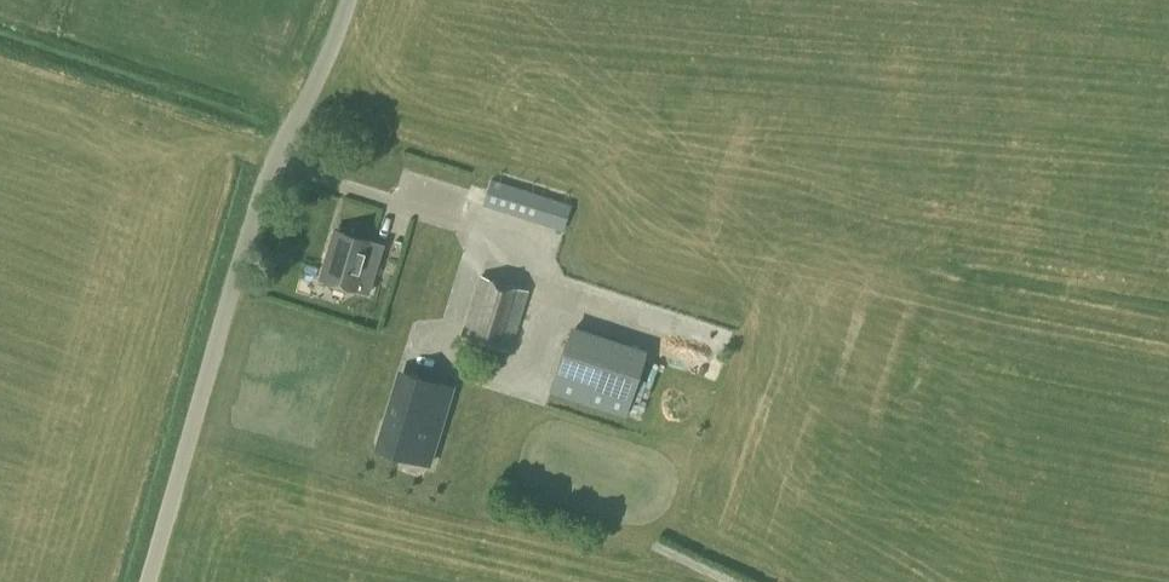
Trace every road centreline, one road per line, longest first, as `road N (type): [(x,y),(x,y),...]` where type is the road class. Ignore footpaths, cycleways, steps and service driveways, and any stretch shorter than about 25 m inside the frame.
road 1 (unclassified): [(151,581),(243,253),(276,161),(351,0)]

